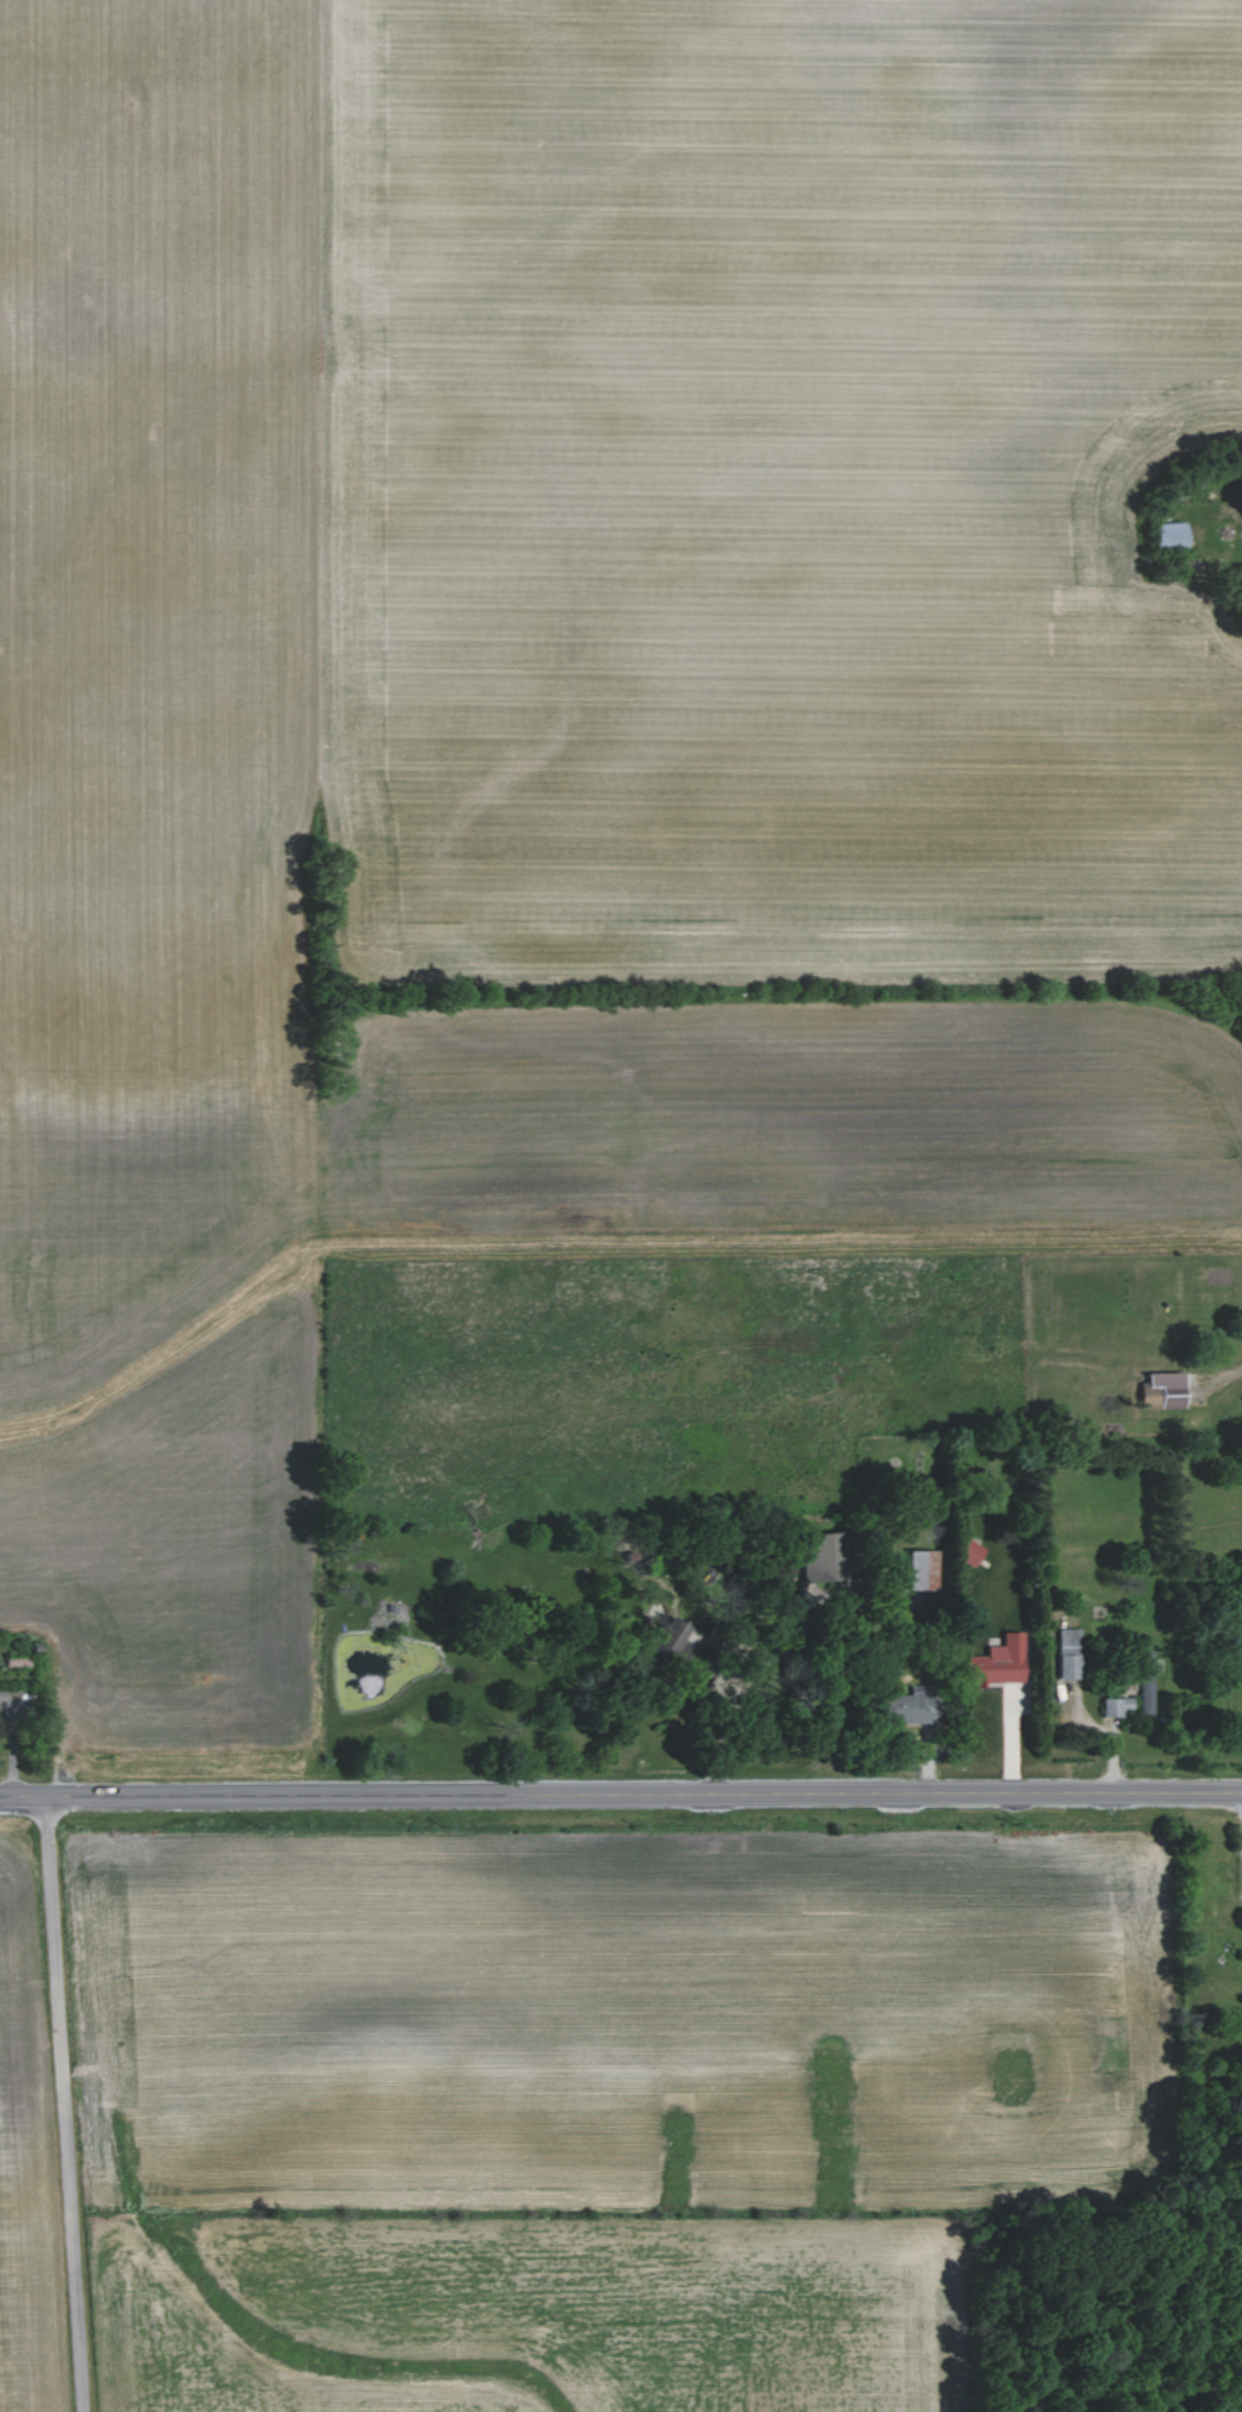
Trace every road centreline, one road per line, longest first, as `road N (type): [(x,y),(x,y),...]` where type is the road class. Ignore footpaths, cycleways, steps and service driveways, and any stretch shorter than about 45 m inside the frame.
road 1 (primary): [(0,1801),(1241,1795)]
road 2 (residential): [(44,1801),(77,2411)]

